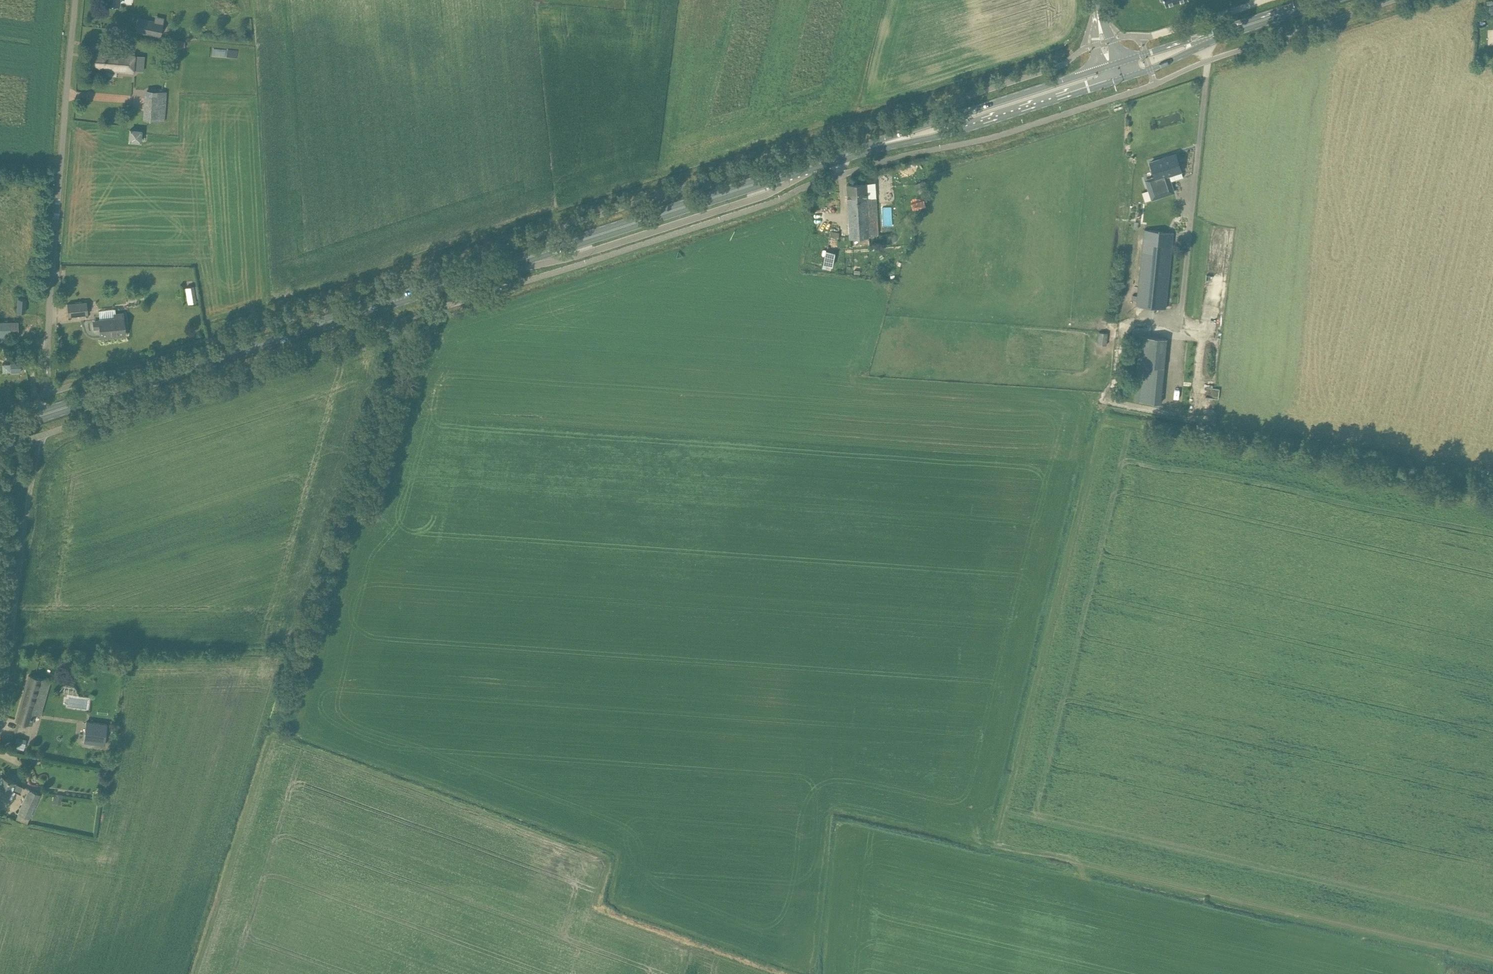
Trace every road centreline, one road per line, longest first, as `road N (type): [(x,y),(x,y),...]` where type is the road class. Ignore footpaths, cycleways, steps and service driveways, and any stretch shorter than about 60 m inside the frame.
road 1 (primary): [(0,428),(876,145)]
road 2 (unclassified): [(47,393),(76,0)]
road 3 (unclassified): [(0,685),(43,435)]
road 4 (primary): [(876,145),(939,136),(1116,81)]
road 5 (primary): [(1111,65),(876,145)]

